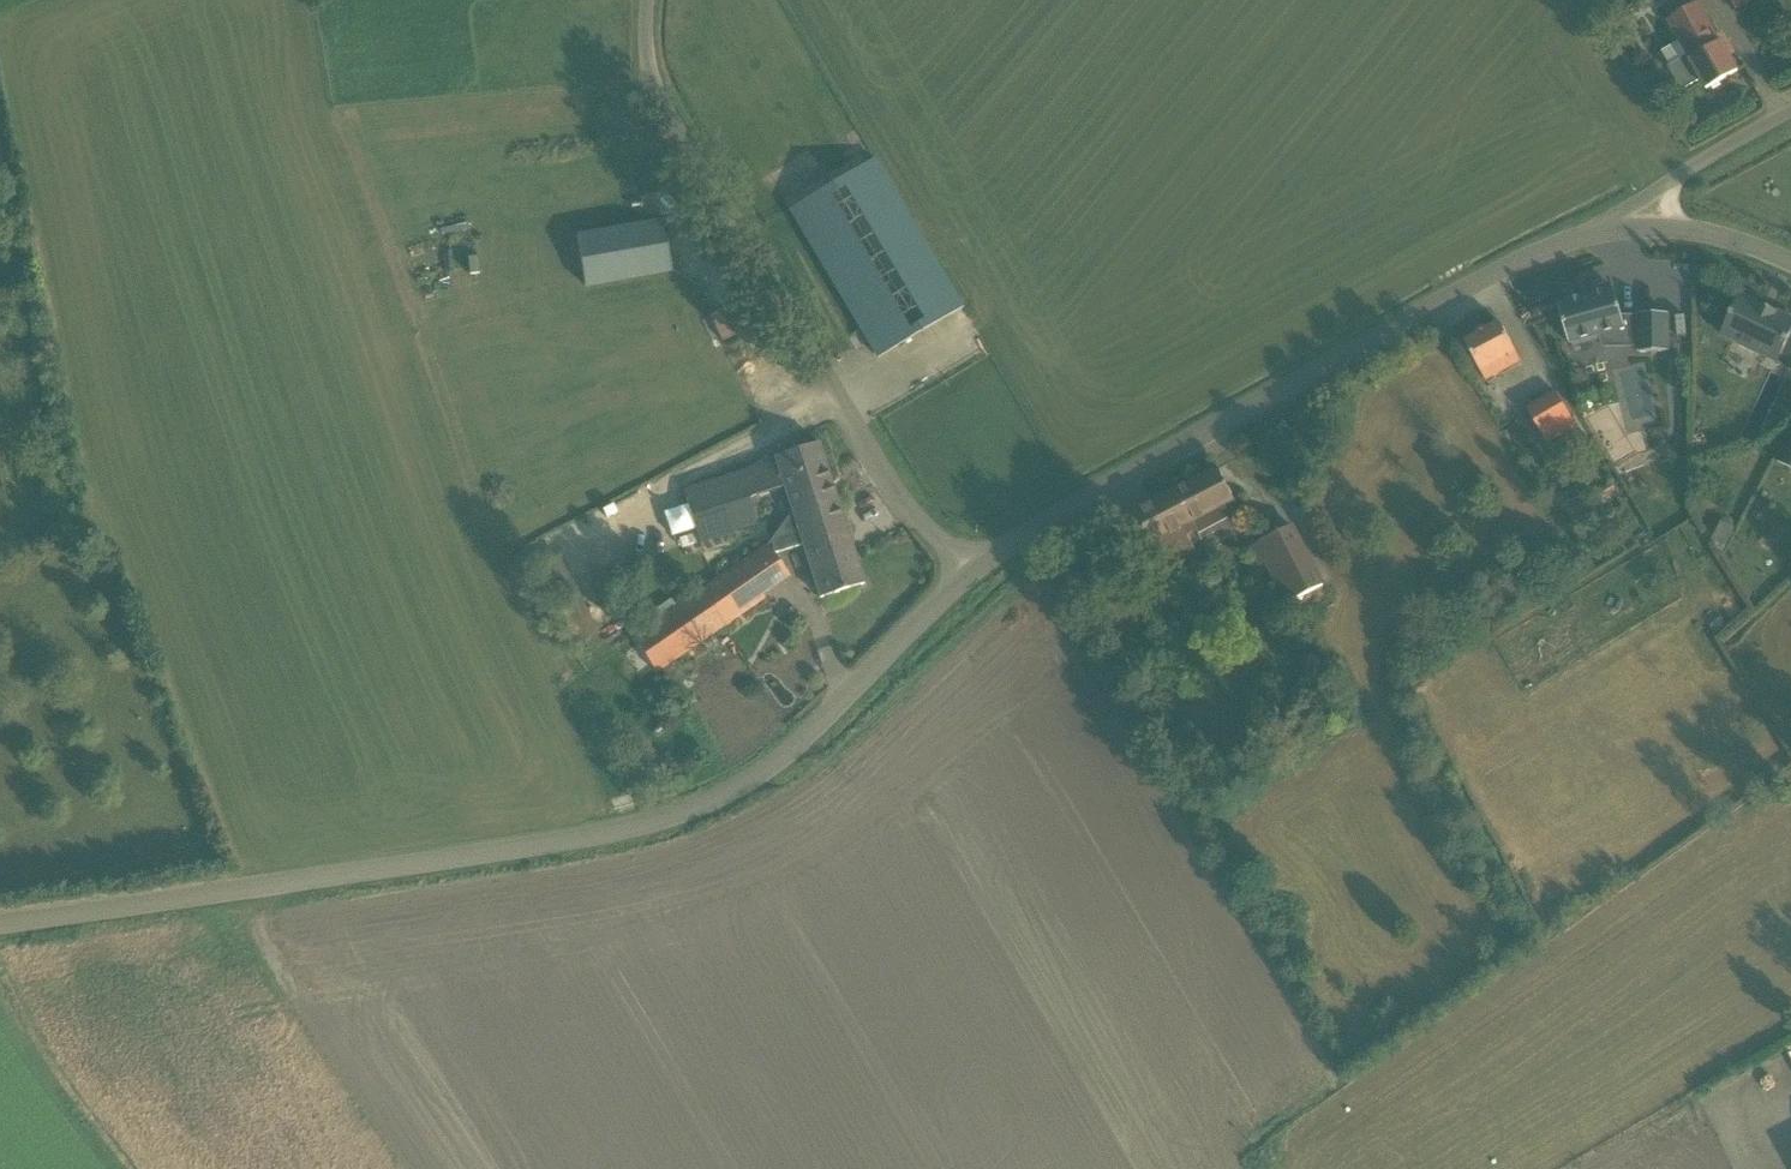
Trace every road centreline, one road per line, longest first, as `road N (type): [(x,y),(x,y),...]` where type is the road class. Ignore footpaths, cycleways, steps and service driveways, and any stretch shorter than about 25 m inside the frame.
road 1 (unclassified): [(0,929),(595,844),(724,802),(794,754),(964,593)]
road 2 (unclassified): [(964,593),(1125,480),(1559,239),(1630,226)]
road 3 (unclassified): [(964,593),(670,124),(653,87),(651,0)]
road 4 (unclassified): [(1630,226),(1672,177),(1790,116)]
road 5 (unclassified): [(1630,226),(1708,232),(1790,262)]

